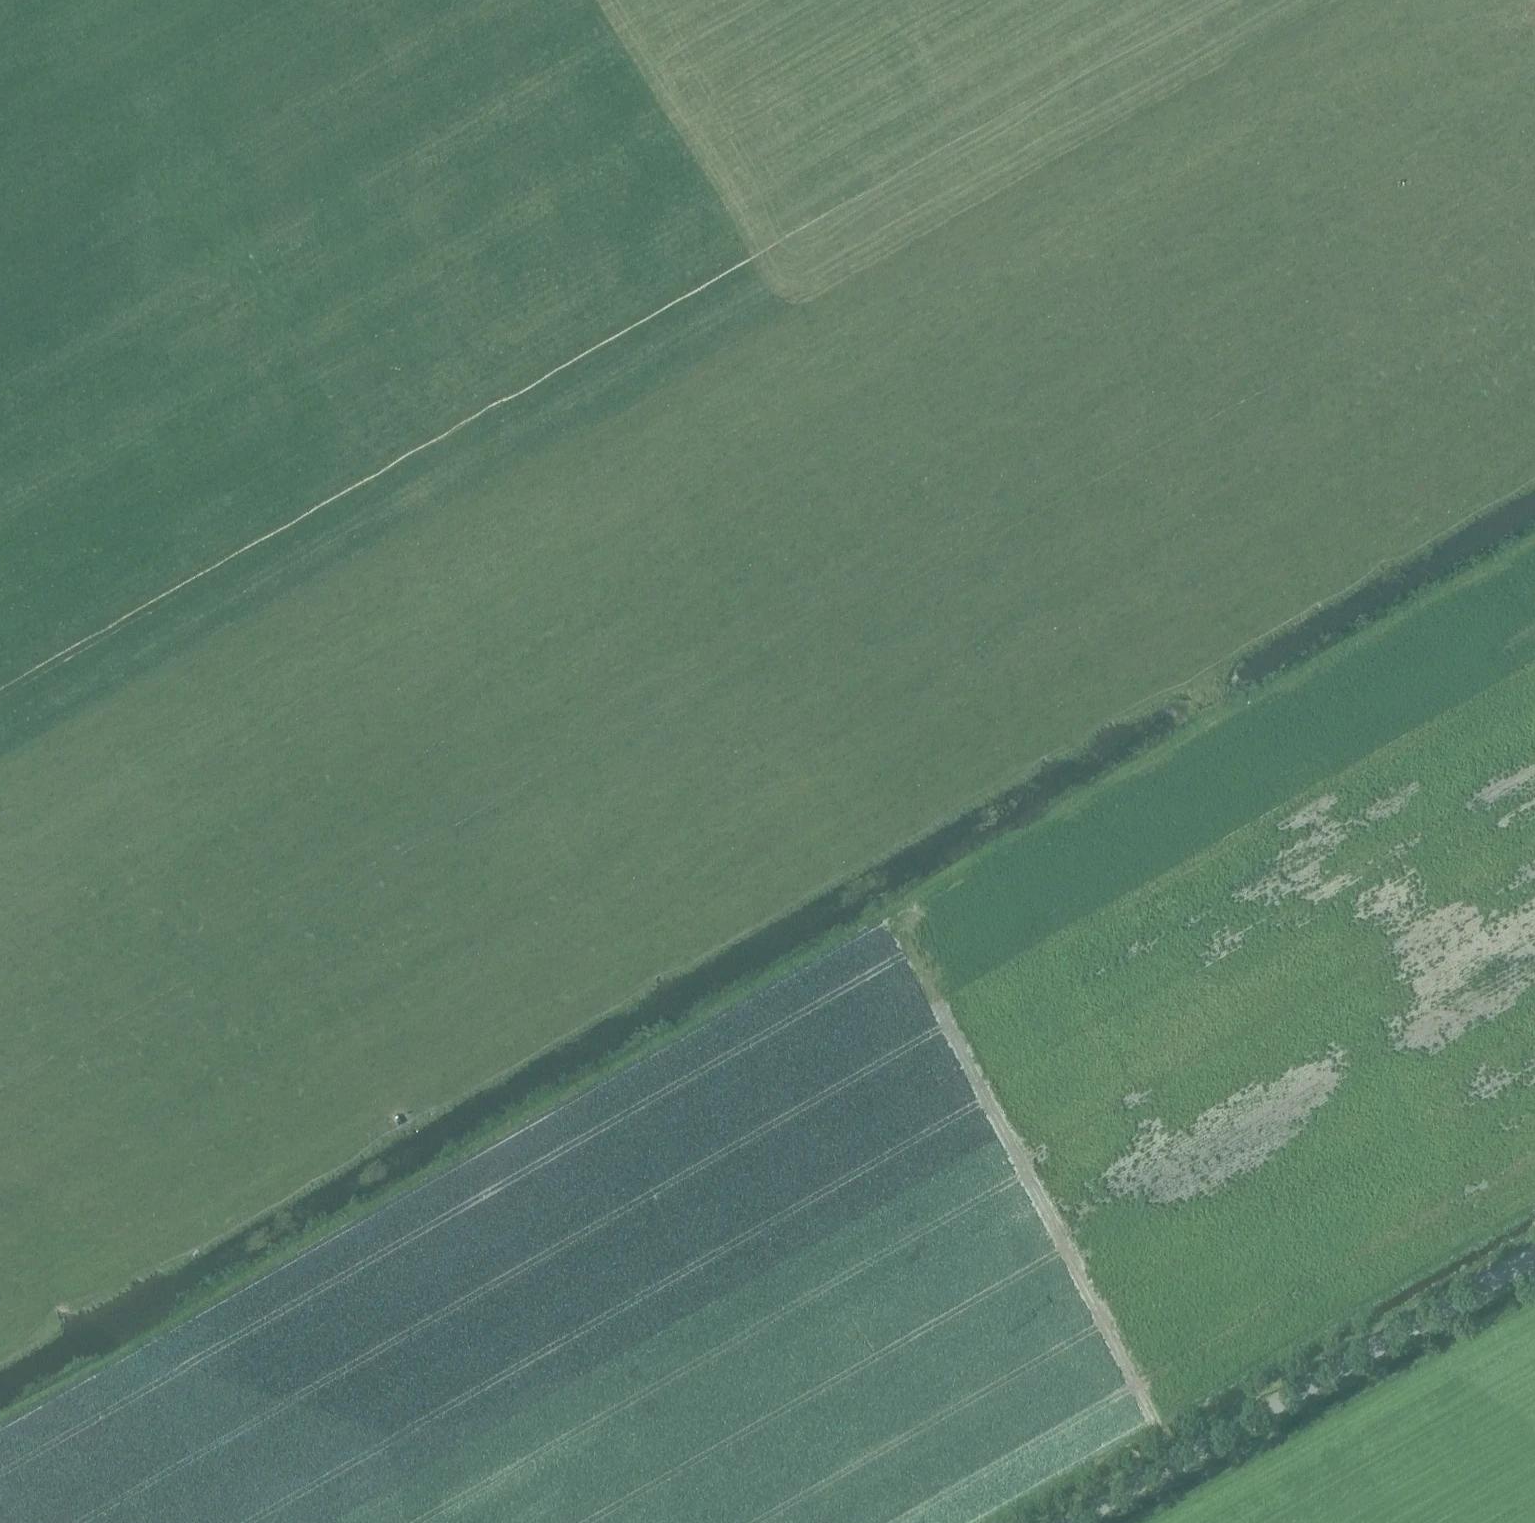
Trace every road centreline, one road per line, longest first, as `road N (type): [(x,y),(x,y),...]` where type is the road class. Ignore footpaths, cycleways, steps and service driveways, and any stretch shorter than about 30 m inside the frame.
road 1 (tertiary): [(1065,1522),(1534,1255)]

